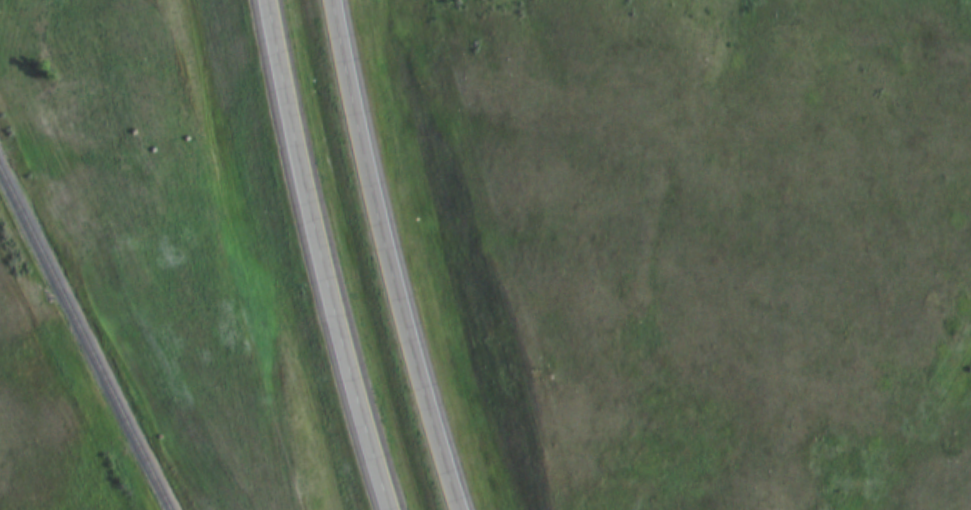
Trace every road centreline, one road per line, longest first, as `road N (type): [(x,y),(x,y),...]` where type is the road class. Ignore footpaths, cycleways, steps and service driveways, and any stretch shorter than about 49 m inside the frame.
road 1 (trunk): [(460,509),(411,360),(337,0)]
road 2 (trunk): [(269,0),(327,286),(389,509)]

